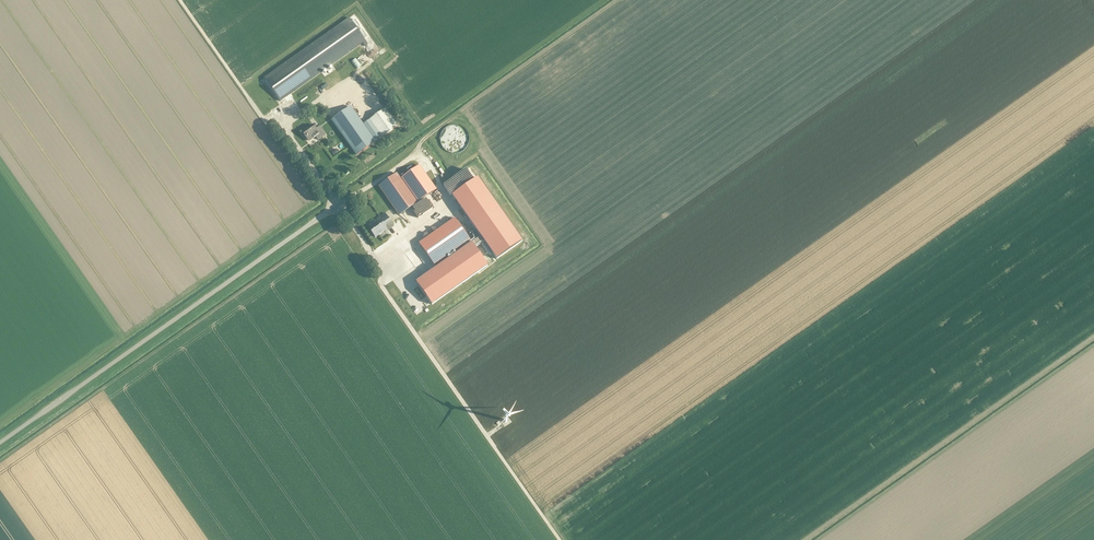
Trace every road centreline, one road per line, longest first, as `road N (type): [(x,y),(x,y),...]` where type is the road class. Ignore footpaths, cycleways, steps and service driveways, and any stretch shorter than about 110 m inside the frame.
road 1 (residential): [(0,445),(352,195)]

